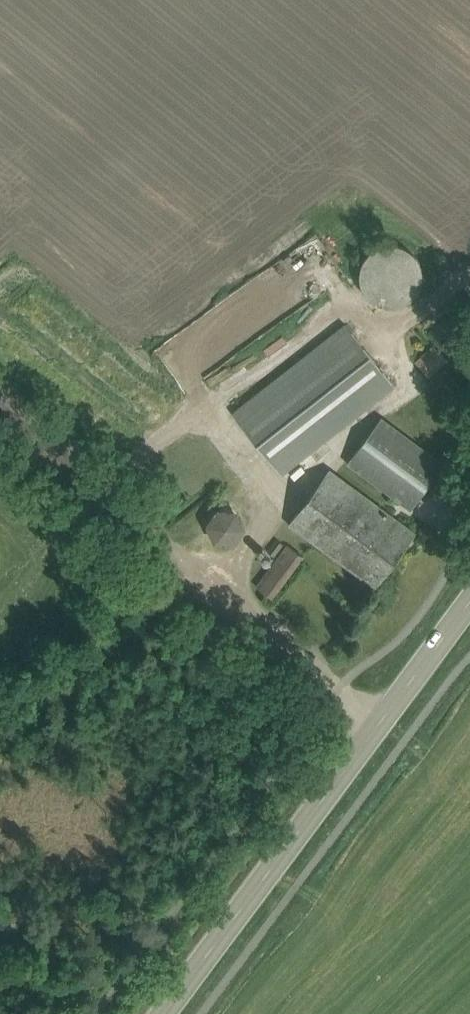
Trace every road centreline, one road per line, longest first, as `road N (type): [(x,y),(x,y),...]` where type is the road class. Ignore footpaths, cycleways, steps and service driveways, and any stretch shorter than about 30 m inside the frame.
road 1 (secondary): [(164,1013),(469,604)]
road 2 (track): [(339,687),(0,412)]

